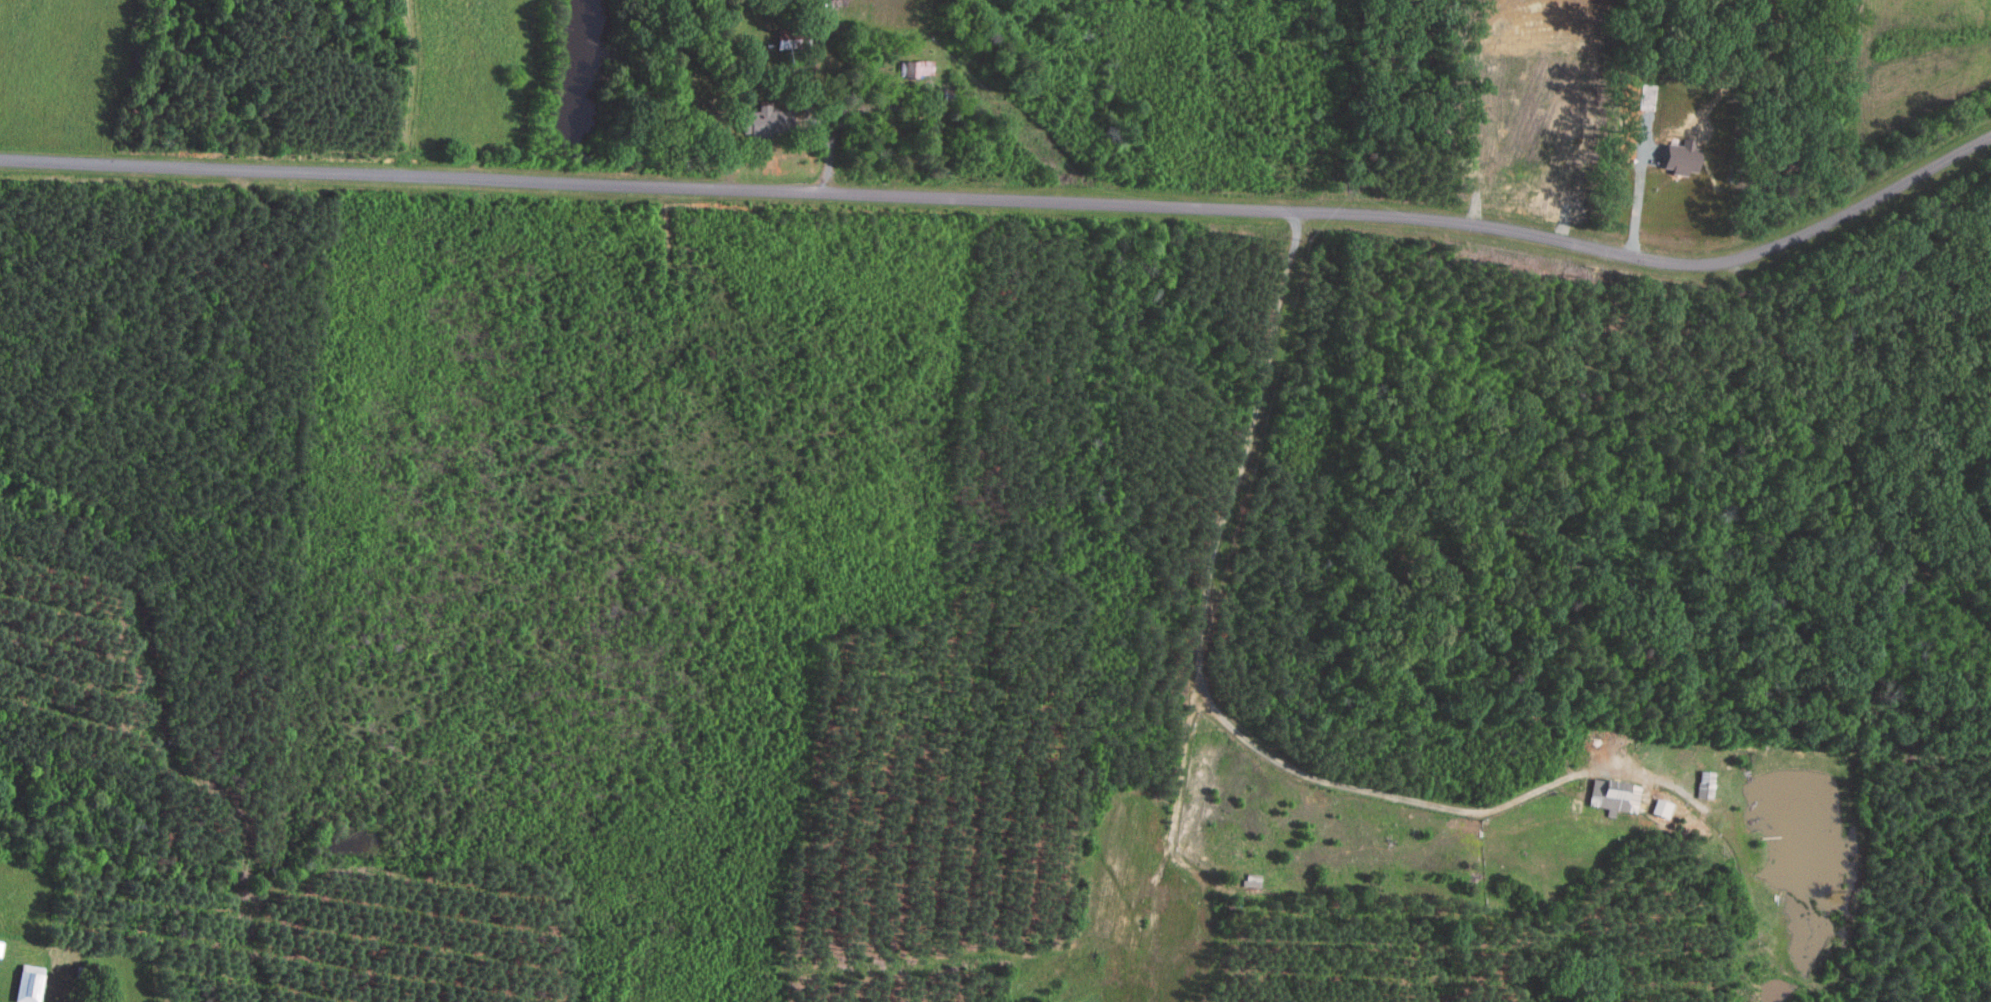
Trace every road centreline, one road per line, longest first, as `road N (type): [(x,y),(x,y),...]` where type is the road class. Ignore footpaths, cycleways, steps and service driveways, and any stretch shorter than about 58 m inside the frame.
road 1 (residential): [(0,160),(1309,213),(1497,228),(1644,260),(1708,264),(1769,253),(1990,135)]

